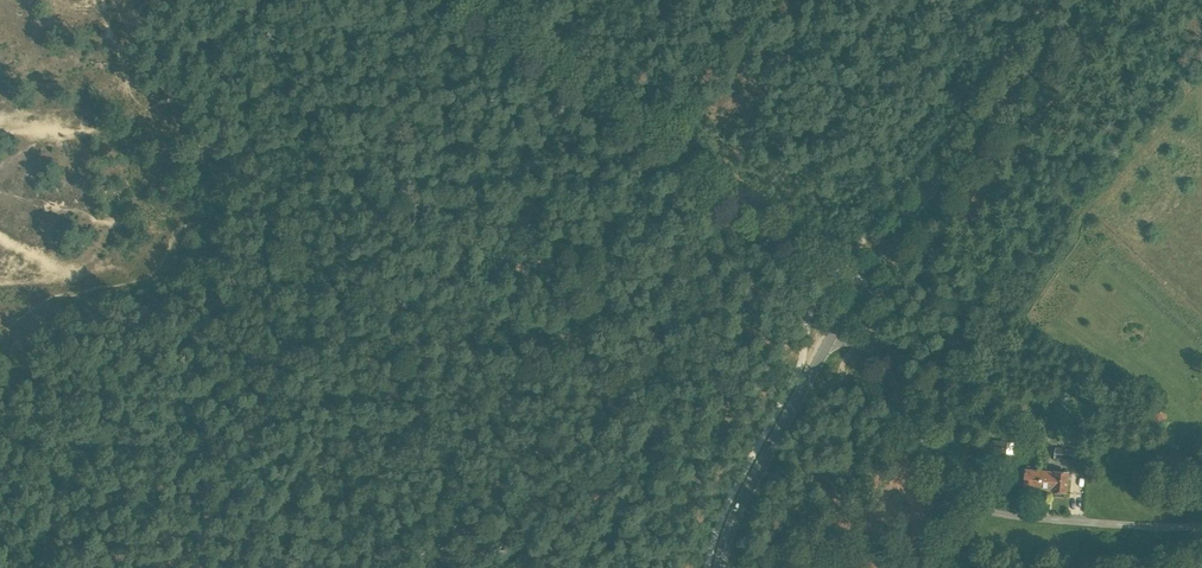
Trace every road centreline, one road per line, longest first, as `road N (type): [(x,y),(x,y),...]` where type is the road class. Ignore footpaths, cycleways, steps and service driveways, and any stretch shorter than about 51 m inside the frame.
road 1 (tertiary): [(719,567),(736,513),(885,248),(1082,0)]
road 2 (track): [(467,0),(835,278)]
road 3 (track): [(803,356),(753,399),(717,447),(666,567)]

